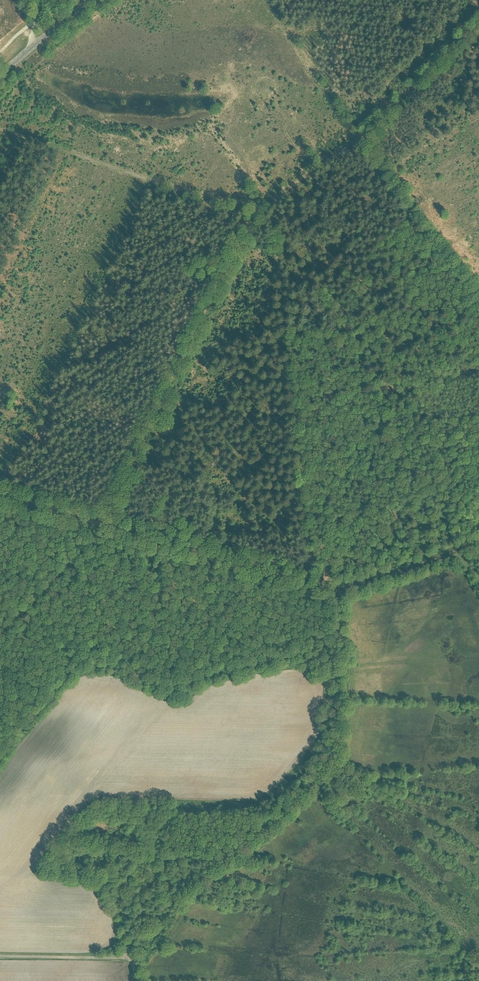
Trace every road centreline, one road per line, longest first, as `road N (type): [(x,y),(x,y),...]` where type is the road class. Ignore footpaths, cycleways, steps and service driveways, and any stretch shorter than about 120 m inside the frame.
road 1 (track): [(0,756),(75,672),(109,665),(173,683),(338,644),(340,593),(478,540)]
road 2 (track): [(355,140),(274,198),(309,583)]
road 3 (track): [(127,957),(133,933),(288,808),(329,763),(337,738),(338,644)]
road 4 (track): [(0,492),(340,593)]
road 5 (track): [(478,304),(355,140)]
road 6 (track): [(478,23),(355,140)]
road 7 (track): [(355,140),(263,0)]
road 8 (unclassified): [(136,980),(127,957),(0,955)]

